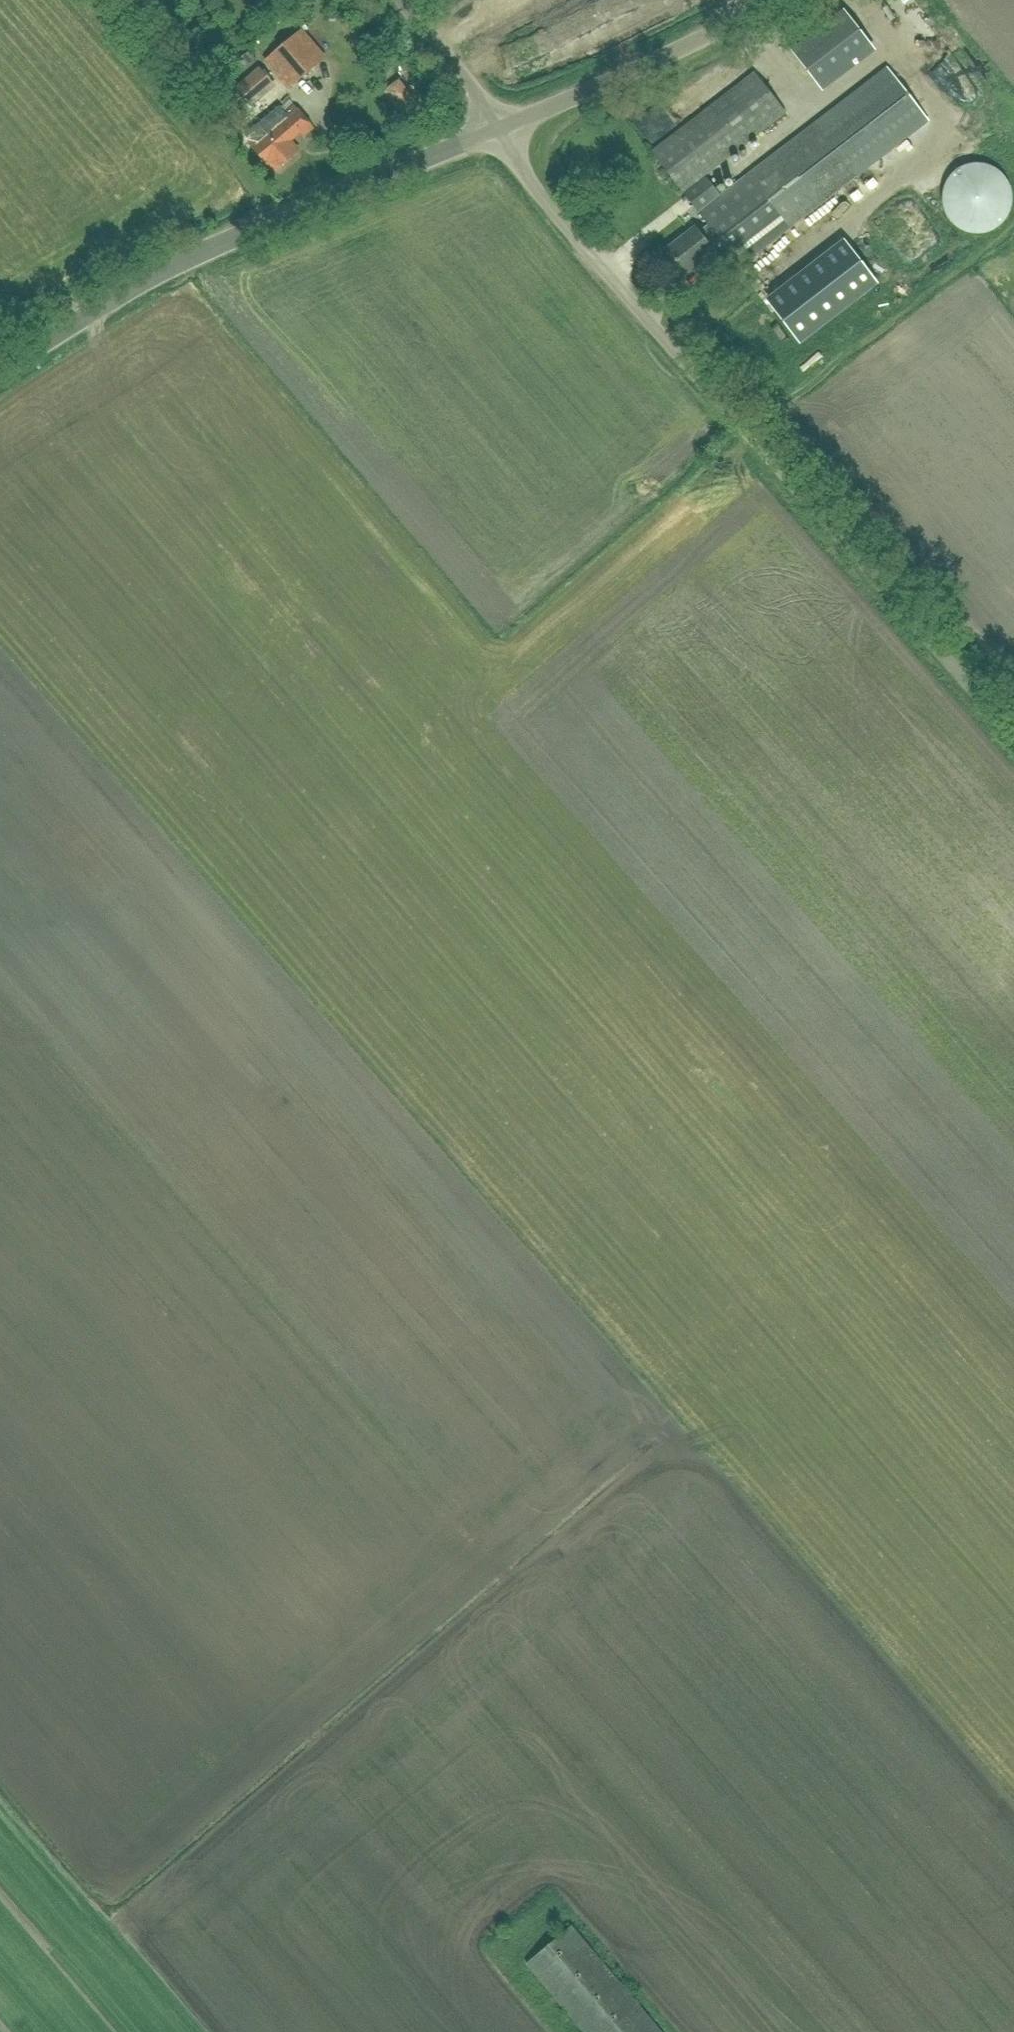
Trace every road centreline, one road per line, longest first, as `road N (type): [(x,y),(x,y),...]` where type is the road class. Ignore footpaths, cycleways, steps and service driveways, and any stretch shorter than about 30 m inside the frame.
road 1 (unclassified): [(1013,736),(547,202),(498,128)]
road 2 (unclassified): [(0,369),(166,267),(498,128)]
road 3 (unclassified): [(498,128),(775,0)]
road 4 (unclassified): [(498,128),(472,86),(395,0)]

